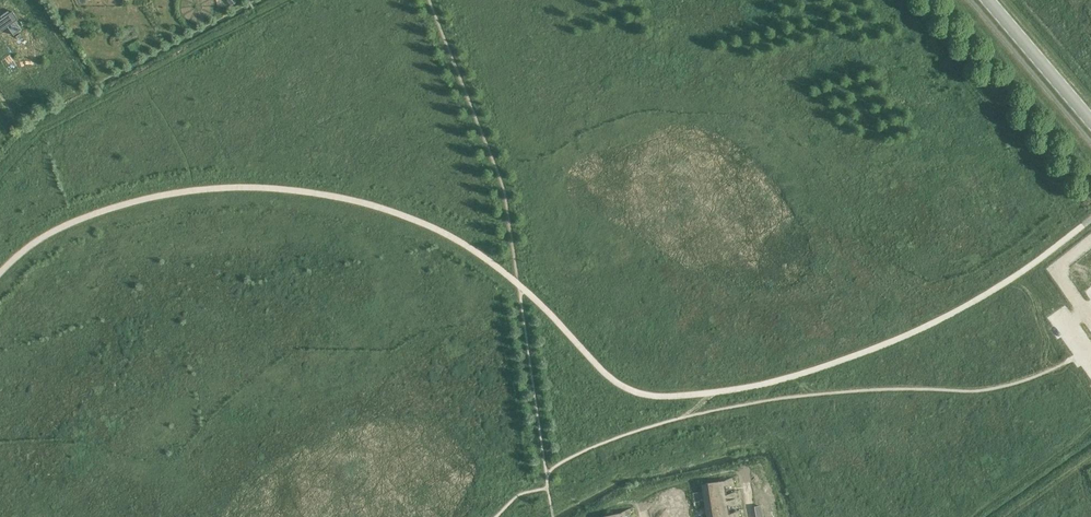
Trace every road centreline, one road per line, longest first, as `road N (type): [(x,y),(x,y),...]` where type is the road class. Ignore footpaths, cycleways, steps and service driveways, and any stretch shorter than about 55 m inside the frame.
road 1 (tertiary): [(1090,126),(984,0)]

